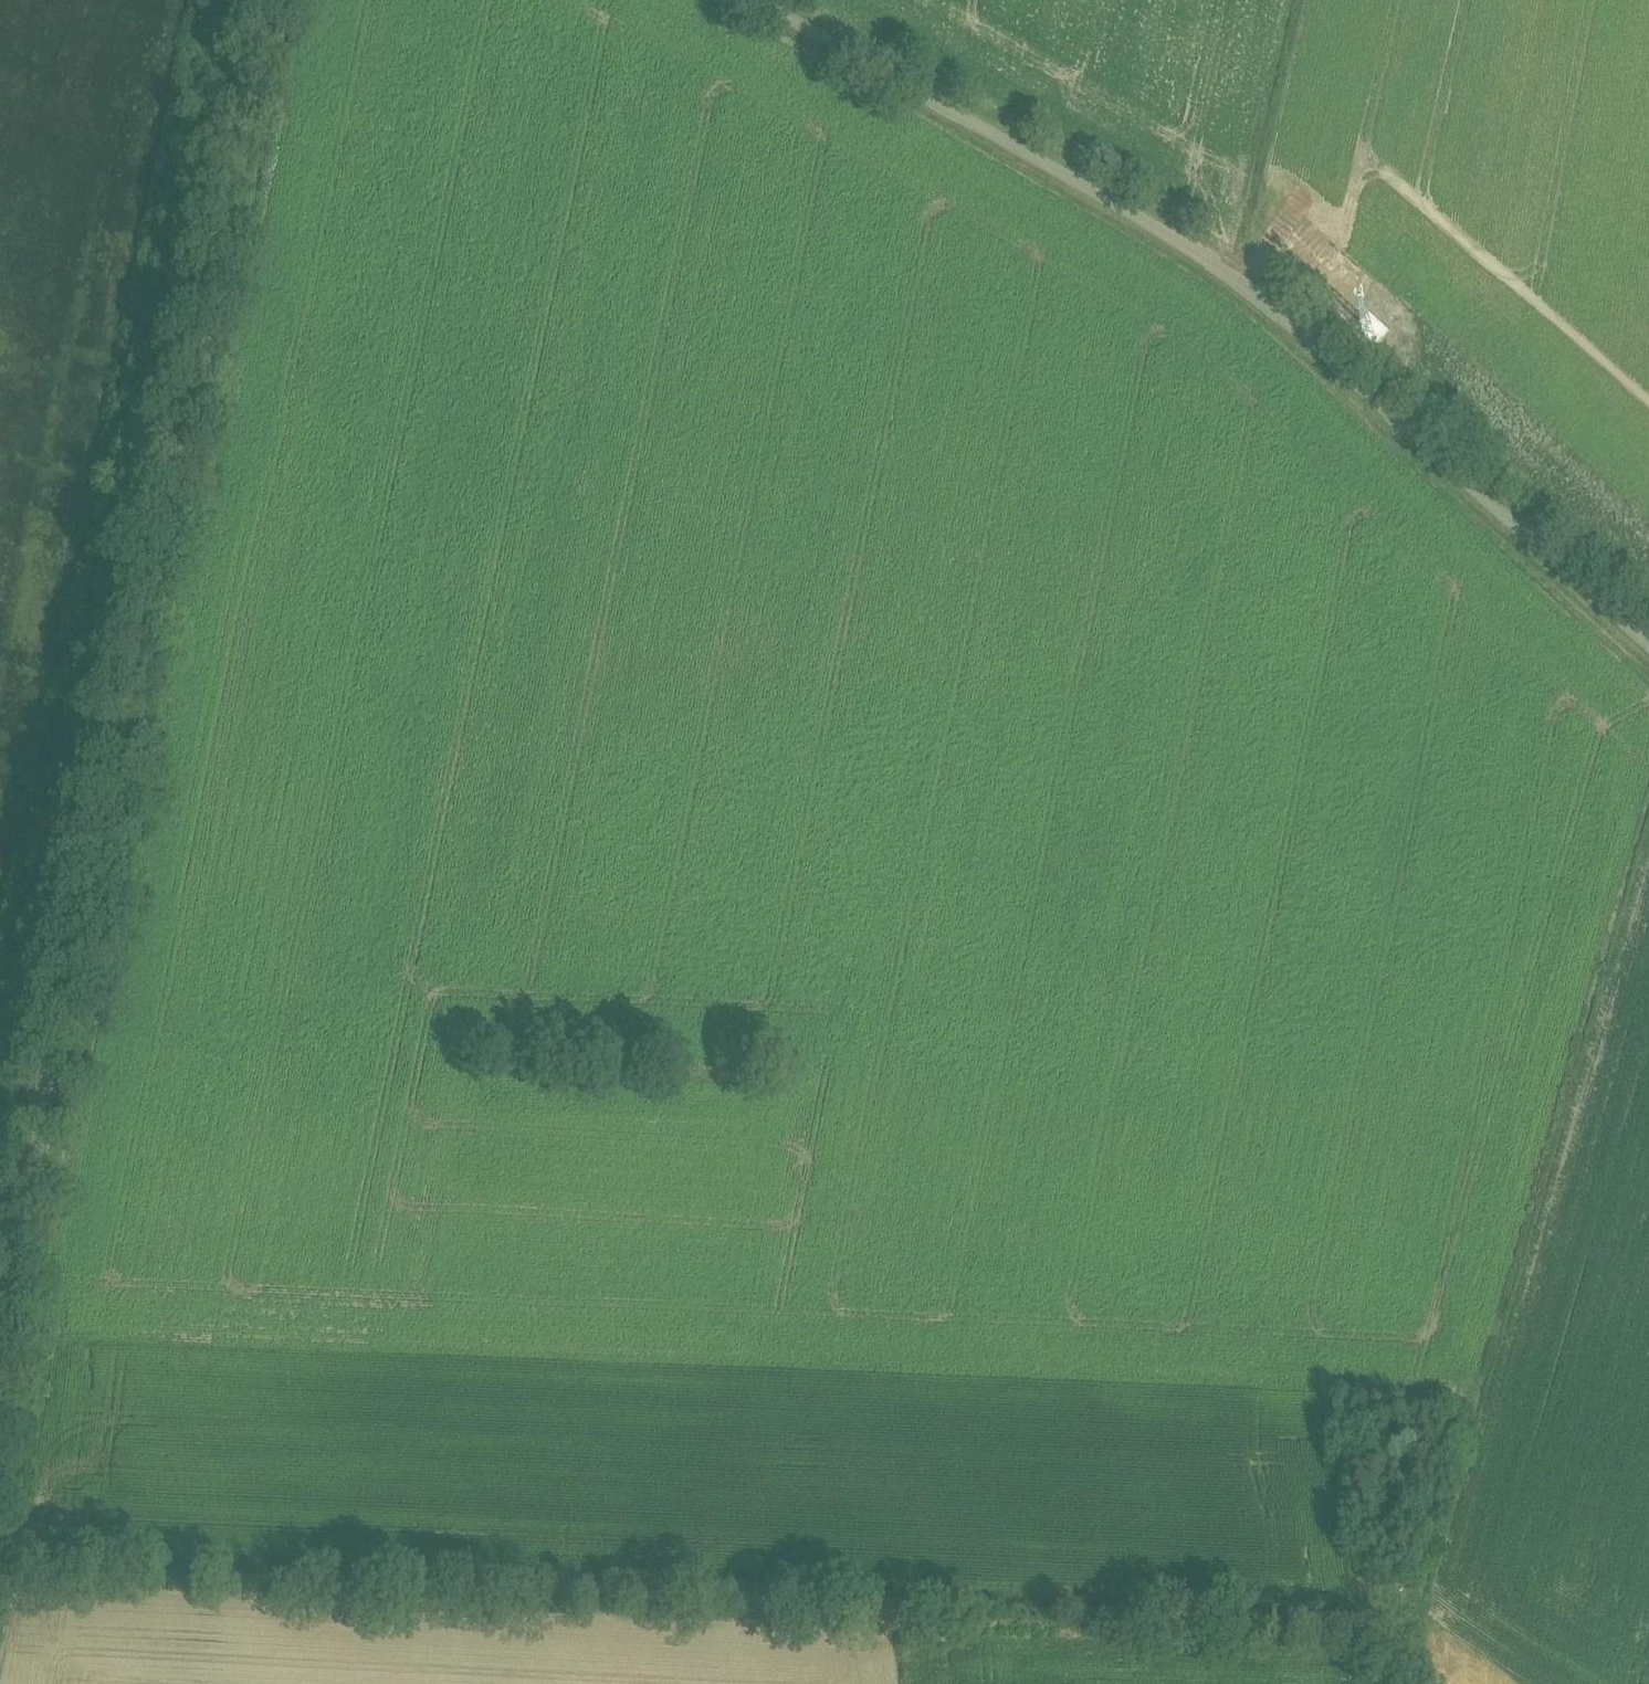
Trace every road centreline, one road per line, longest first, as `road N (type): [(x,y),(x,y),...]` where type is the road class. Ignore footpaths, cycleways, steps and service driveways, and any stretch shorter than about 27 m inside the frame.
road 1 (unclassified): [(0,1336),(267,0)]
road 2 (unclassified): [(1648,645),(1245,276),(761,0)]

